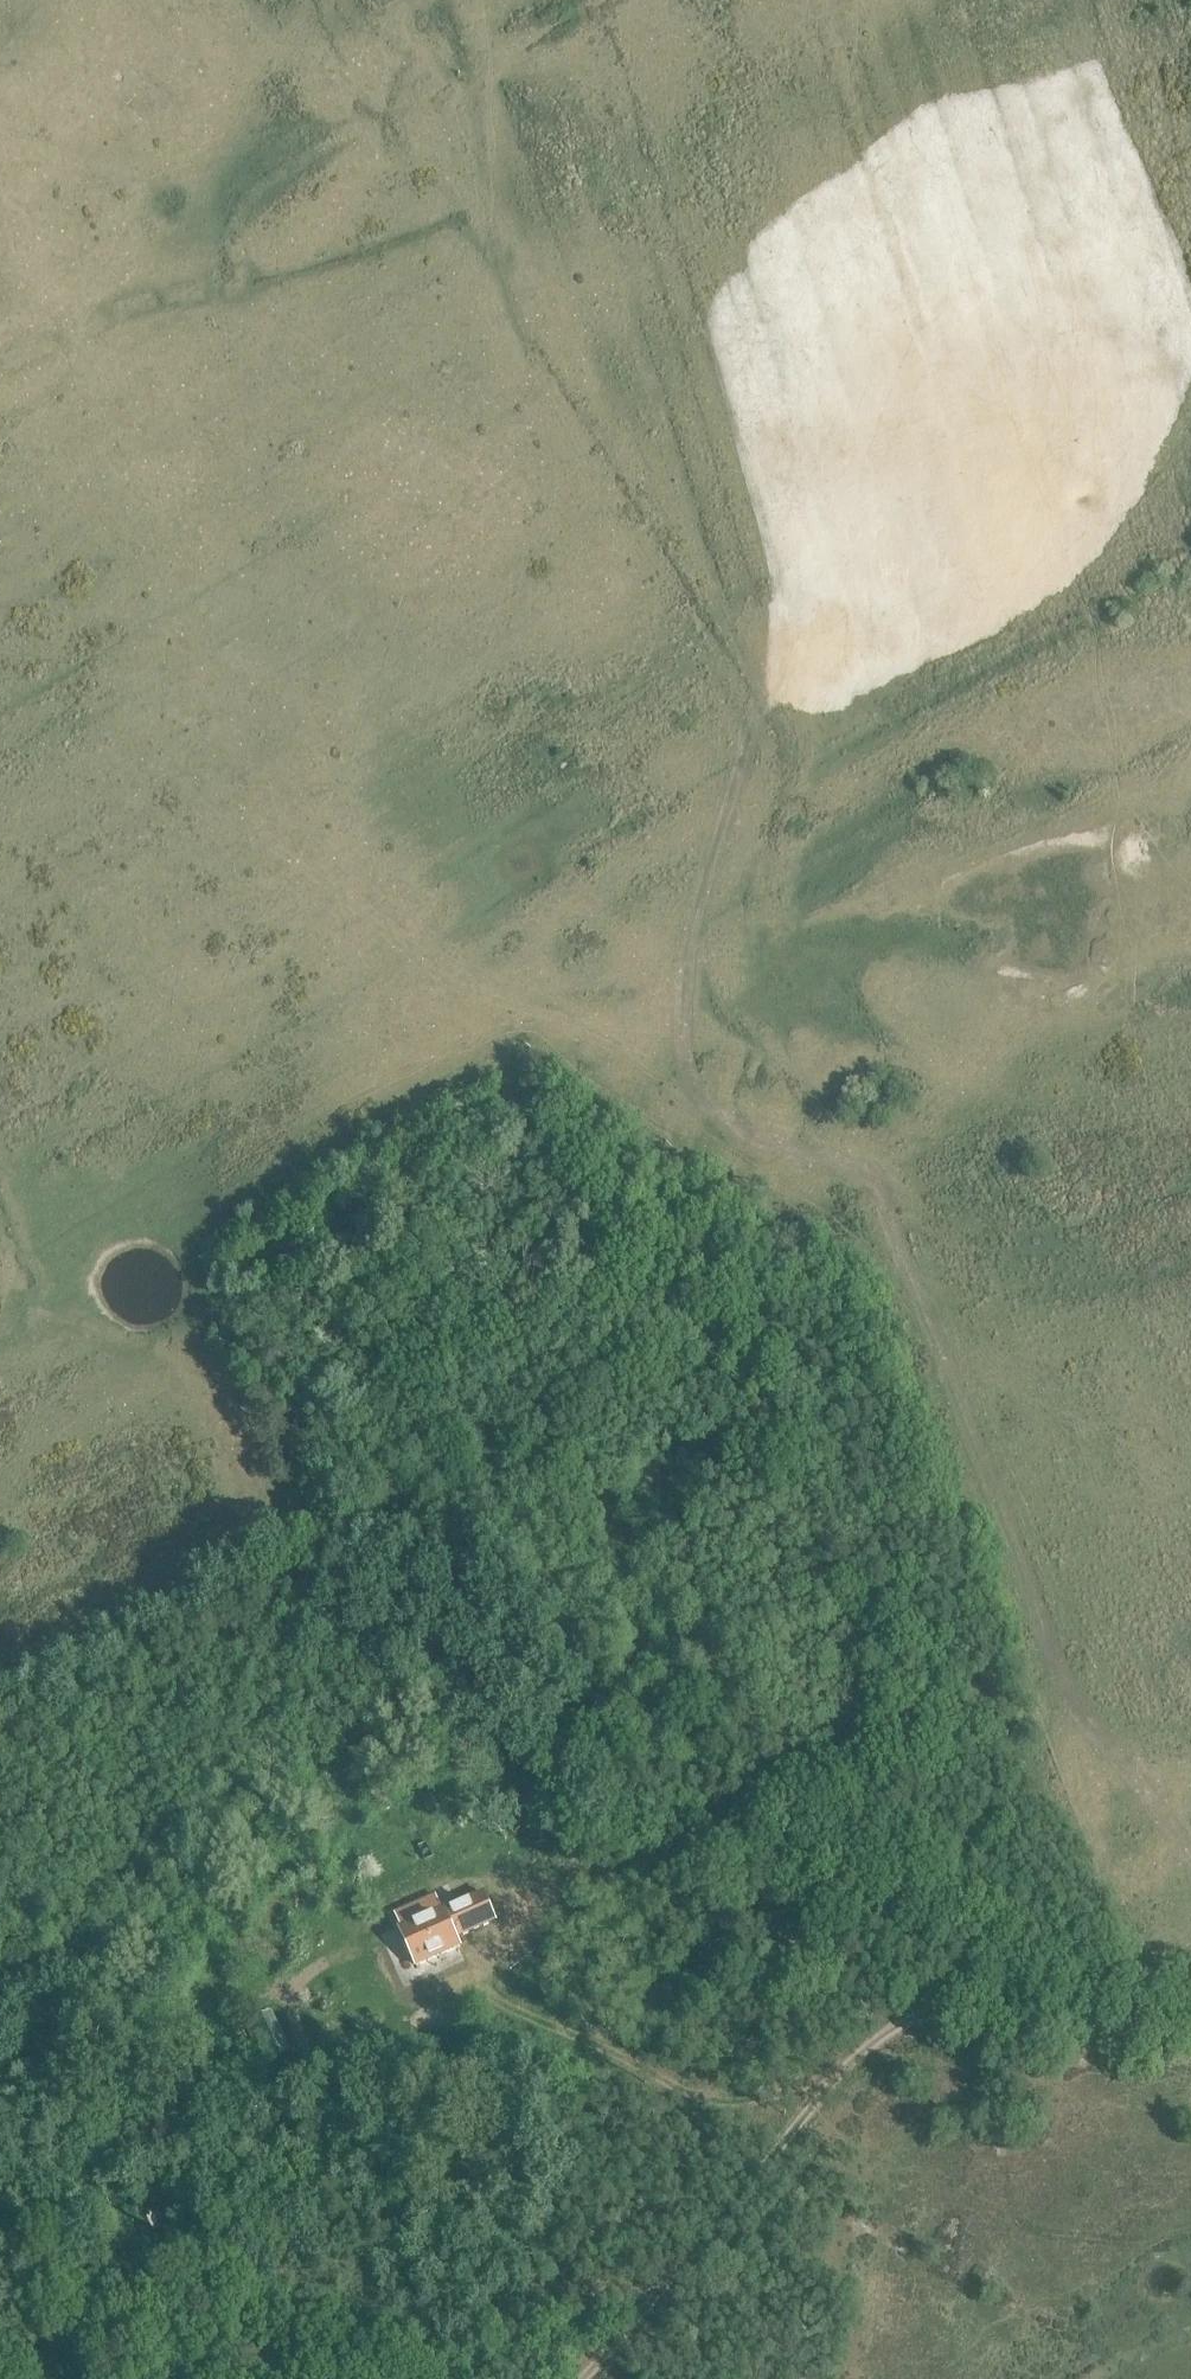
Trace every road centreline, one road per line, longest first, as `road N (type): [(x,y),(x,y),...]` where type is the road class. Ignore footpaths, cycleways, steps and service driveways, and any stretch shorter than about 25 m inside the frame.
road 1 (track): [(1190,2031),(956,2007),(908,2015),(846,2064),(576,2378)]
road 2 (track): [(576,2378),(571,2335),(555,2312),(515,2278),(457,2255),(396,2196),(347,2123),(300,2031)]
road 3 (track): [(515,2278),(578,2289),(659,2287)]

